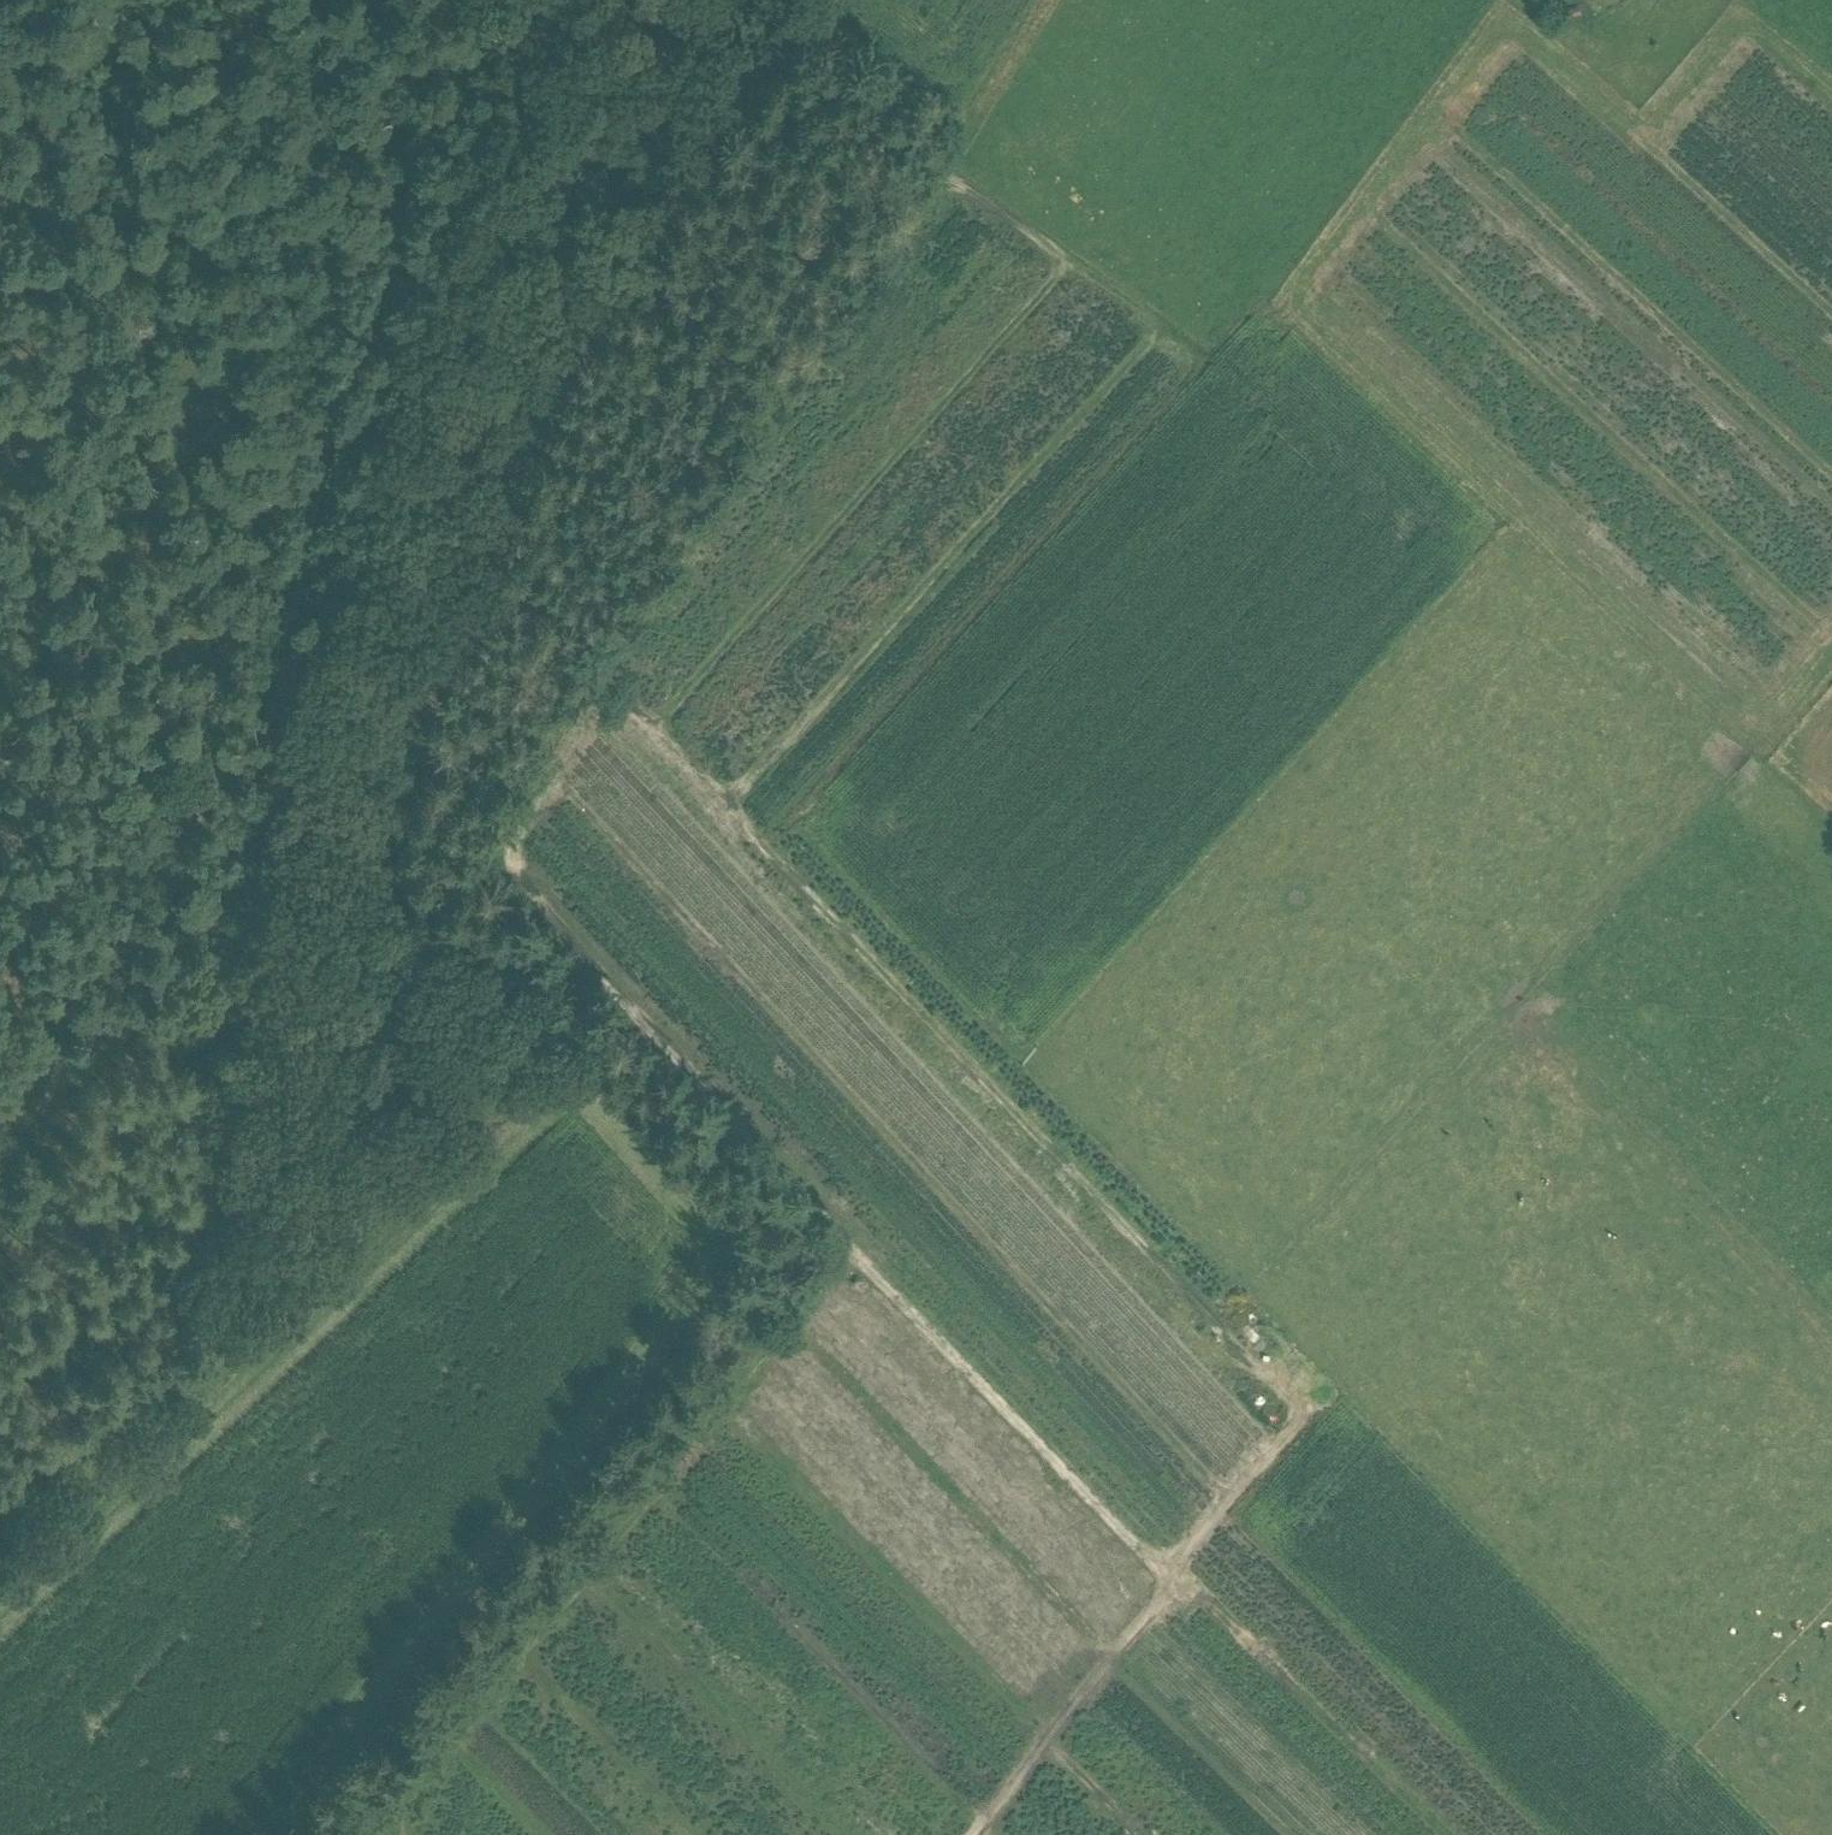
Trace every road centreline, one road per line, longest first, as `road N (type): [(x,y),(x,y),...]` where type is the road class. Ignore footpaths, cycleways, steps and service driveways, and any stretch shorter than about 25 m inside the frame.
road 1 (track): [(0,1187),(13,1146),(55,1076),(86,964),(135,939),(181,873),(203,808),(227,768),(269,737),(341,390),(495,0)]

